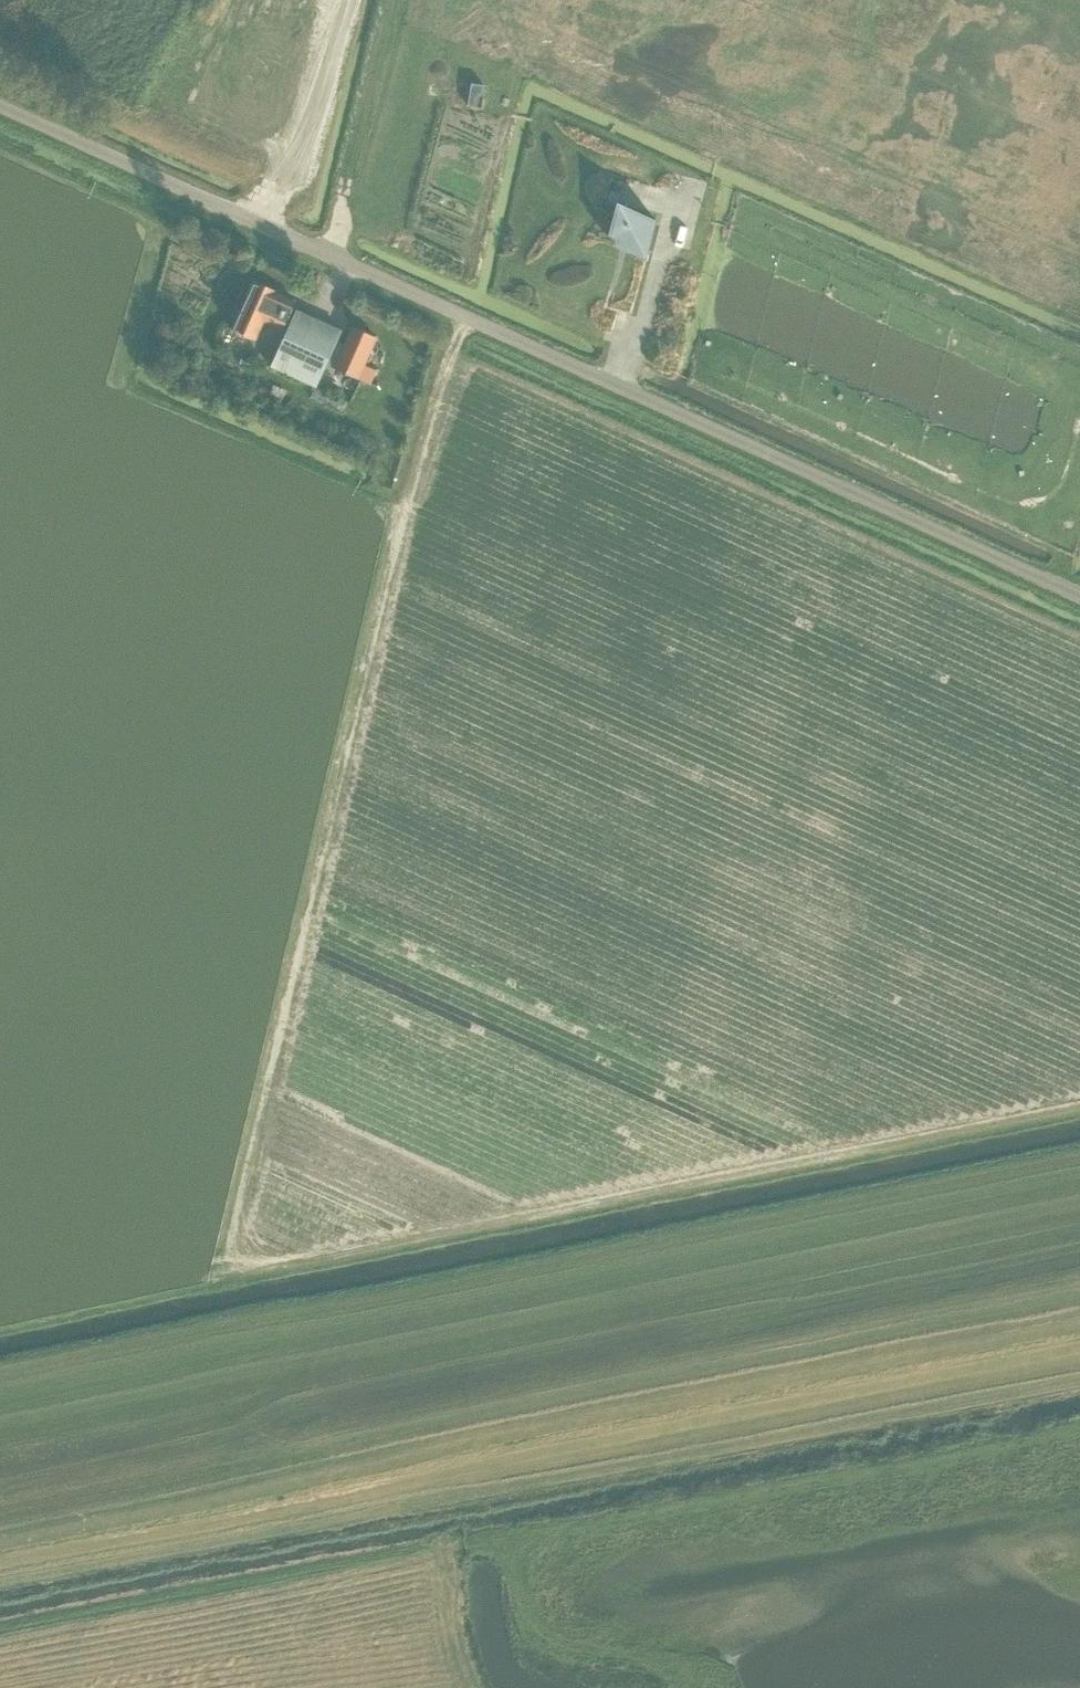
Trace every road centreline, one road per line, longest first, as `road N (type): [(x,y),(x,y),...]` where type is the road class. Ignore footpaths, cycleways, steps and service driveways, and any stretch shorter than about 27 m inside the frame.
road 1 (unclassified): [(1079,597),(0,109)]

